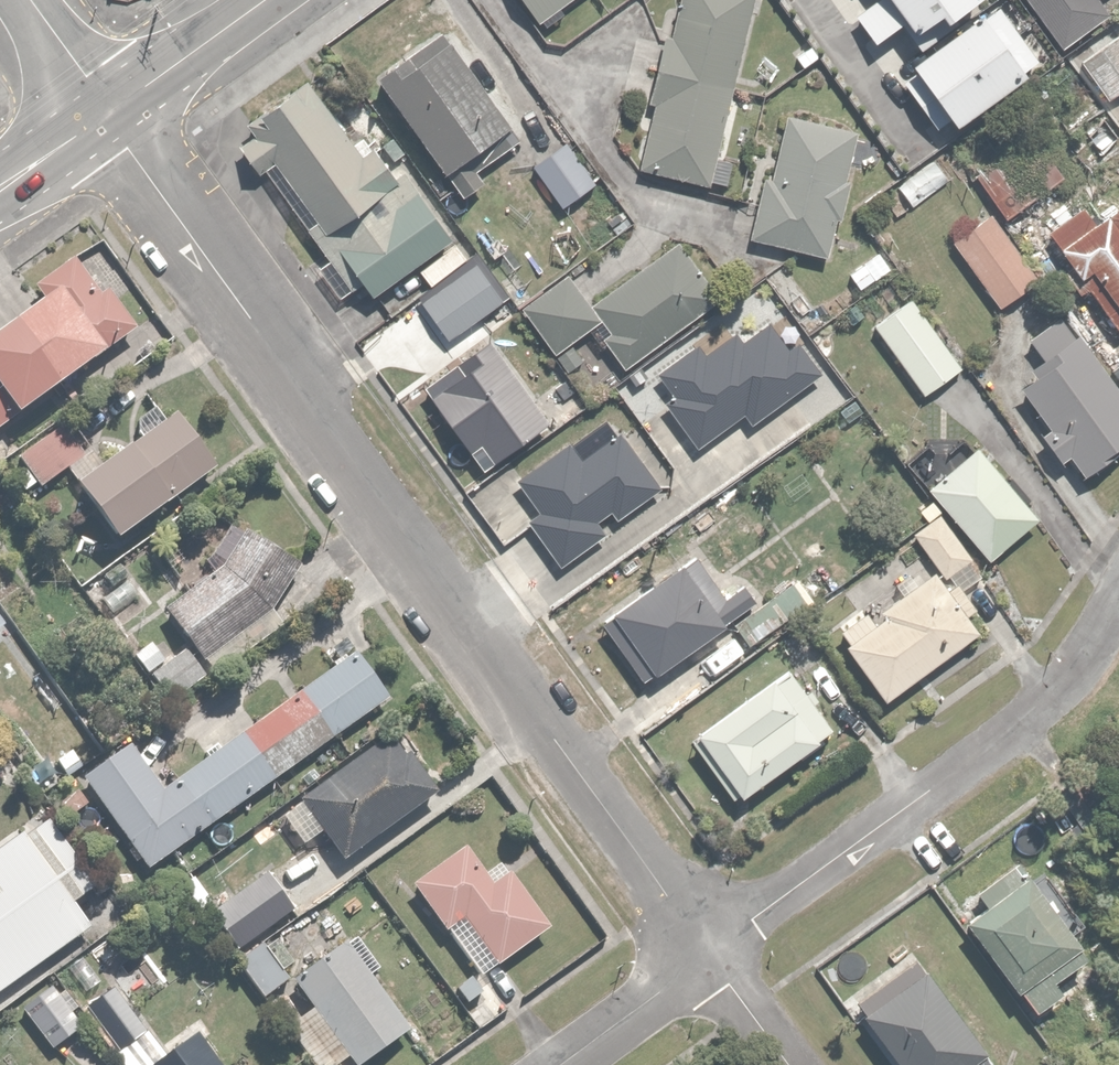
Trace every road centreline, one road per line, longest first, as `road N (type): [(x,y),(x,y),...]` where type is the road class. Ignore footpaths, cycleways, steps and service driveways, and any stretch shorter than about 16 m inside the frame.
road 1 (residential): [(109,113),(665,889),(688,938)]
road 2 (residential): [(1118,609),(1048,704),(755,918),(688,938)]
road 3 (tertiary): [(264,0),(109,113)]
road 4 (residential): [(688,938),(679,973),(657,996),(561,1064)]
road 5 (residential): [(688,938),(783,1064)]
road 6 (residential): [(32,0),(109,113)]
road 7 (tertiary): [(109,113),(0,191)]

